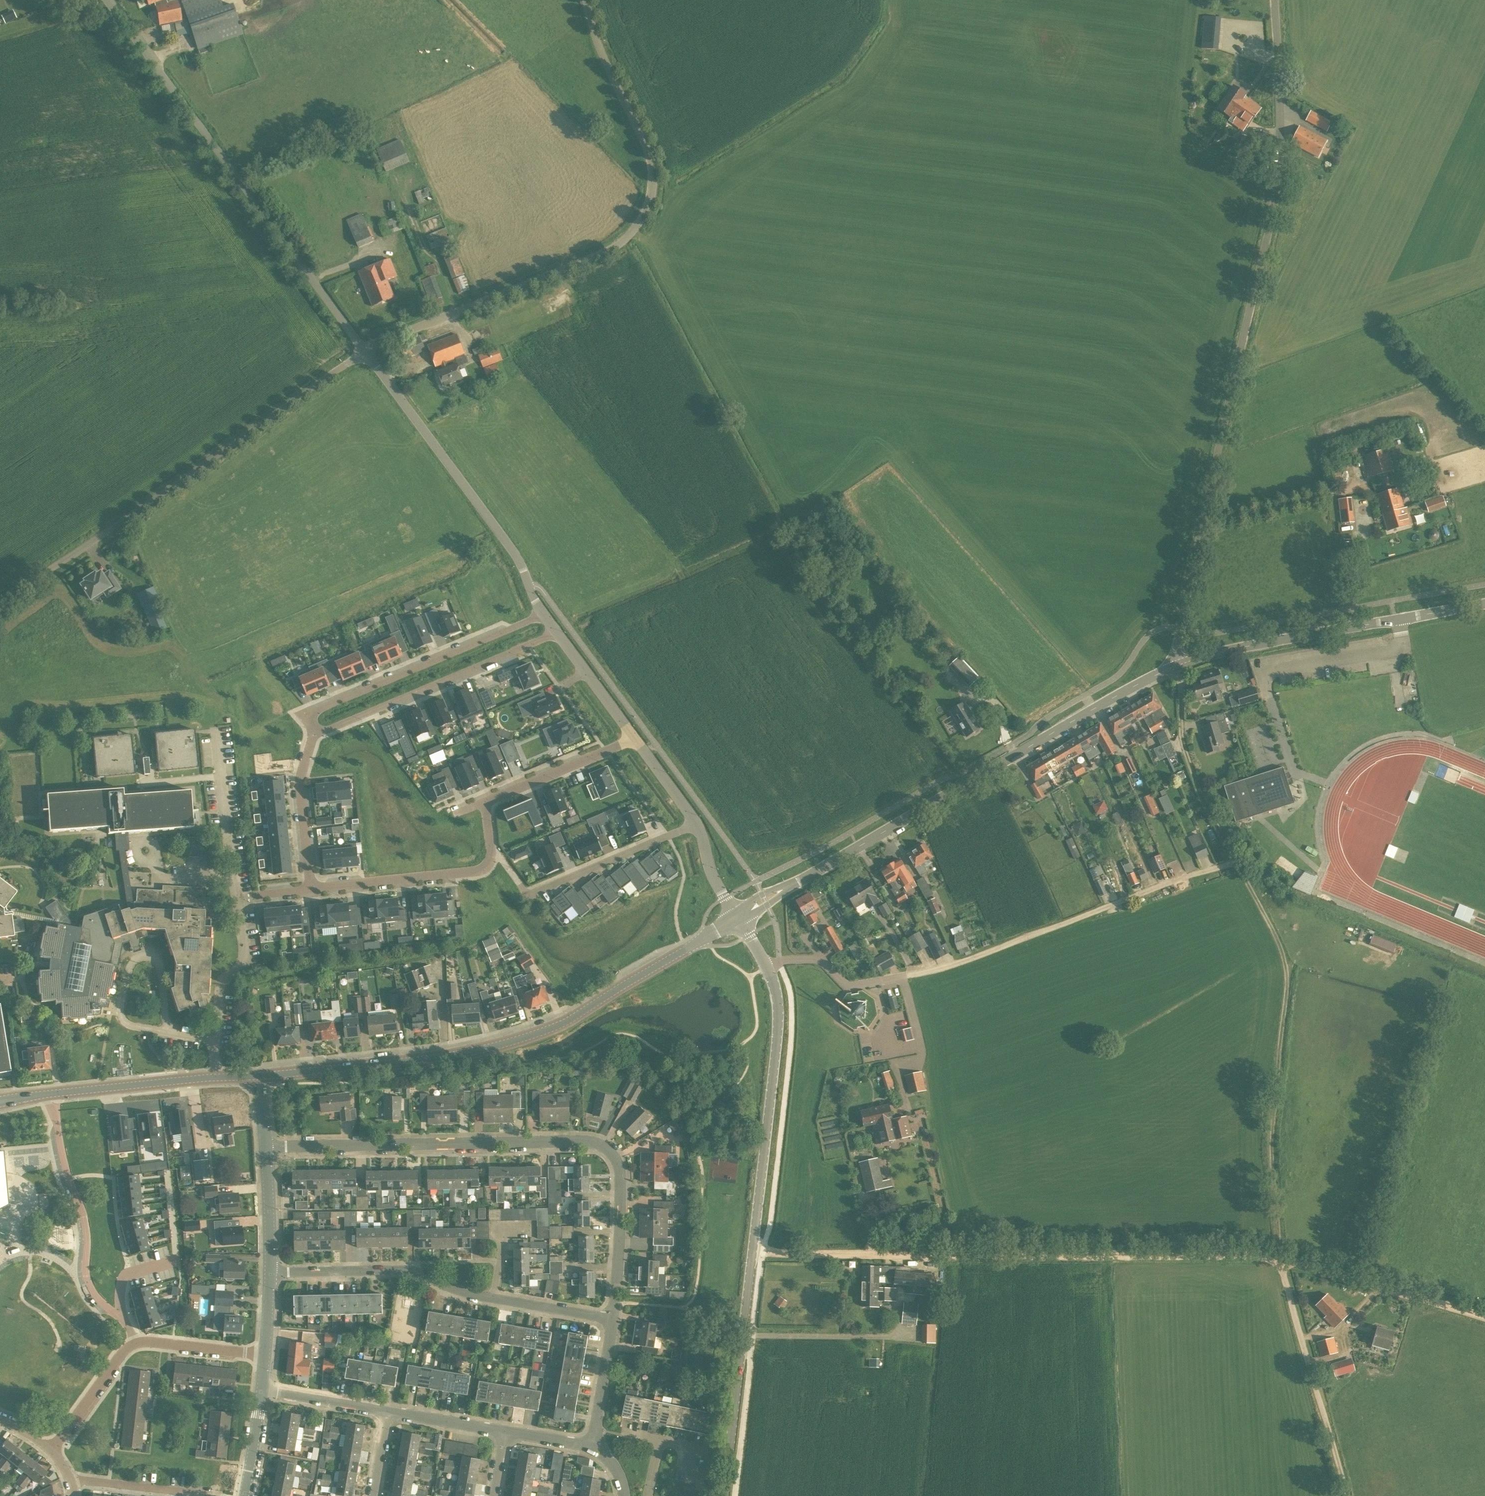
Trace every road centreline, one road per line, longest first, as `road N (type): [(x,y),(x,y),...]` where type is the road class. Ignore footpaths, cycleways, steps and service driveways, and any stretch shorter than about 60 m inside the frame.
road 1 (unclassified): [(1179,666),(1210,469),(1275,172),(1270,0)]
road 2 (track): [(1279,1256),(1270,1151),(1286,967),(1185,749),(1179,666)]
road 3 (unclassified): [(365,350),(605,253),(626,241),(645,212),(653,189),(649,157),(586,0)]
road 4 (secondary): [(724,1495),(779,1020),(768,968)]
road 5 (track): [(1279,1256),(762,1253)]
road 6 (residential): [(612,1318),(622,1177),(616,1159),(596,1143),(265,1148)]
road 7 (secondary): [(261,1076),(501,1046),(591,1009),(739,916)]
road 8 (secondary): [(739,916),(1179,666)]
road 9 (unclassified): [(0,606),(365,350)]
road 10 (unclassified): [(365,350),(98,0)]
road 11 (track): [(909,976),(1237,860)]
road 12 (secondary): [(1179,666),(1484,605)]
road 13 (unclassified): [(529,585),(365,350)]
road 14 (residential): [(52,1094),(86,1223),(90,1287),(124,1321),(132,1345)]
road 15 (residential): [(315,735),(557,634)]
road 16 (residential): [(546,615),(304,715)]
road 17 (track): [(1344,1495),(1279,1256)]
road 18 (residential): [(486,801),(493,847),(479,872),(312,889)]
road 19 (residential): [(498,1300),(404,1270),(271,1272)]
road 20 (track): [(1484,1317),(1279,1256)]
road 21 (residential): [(529,895),(697,823)]
road 22 (residential): [(215,1038),(220,988),(244,958),(232,875)]
road 23 (secondary): [(52,1094),(219,1076)]
road 24 (residential): [(634,738),(486,801)]
road 25 (residential): [(312,889),(303,776),(315,735)]
road 26 (residential): [(217,1495),(71,1481)]
road 27 (residential): [(171,1033),(131,1024),(121,1010),(130,965),(141,957),(159,960)]
road 28 (residential): [(132,1345),(266,1356)]
road 29 (residential): [(232,875),(220,742)]
road 30 (residential): [(53,1450),(132,1345)]
road 31 (residential): [(634,738),(557,634)]
road 32 (residential): [(594,1445),(612,1318)]
road 33 (residential): [(388,1413),(262,1392)]
road 34 (tertiary): [(271,1272),(265,1148)]
road 35 (residential): [(507,1432),(388,1413)]

